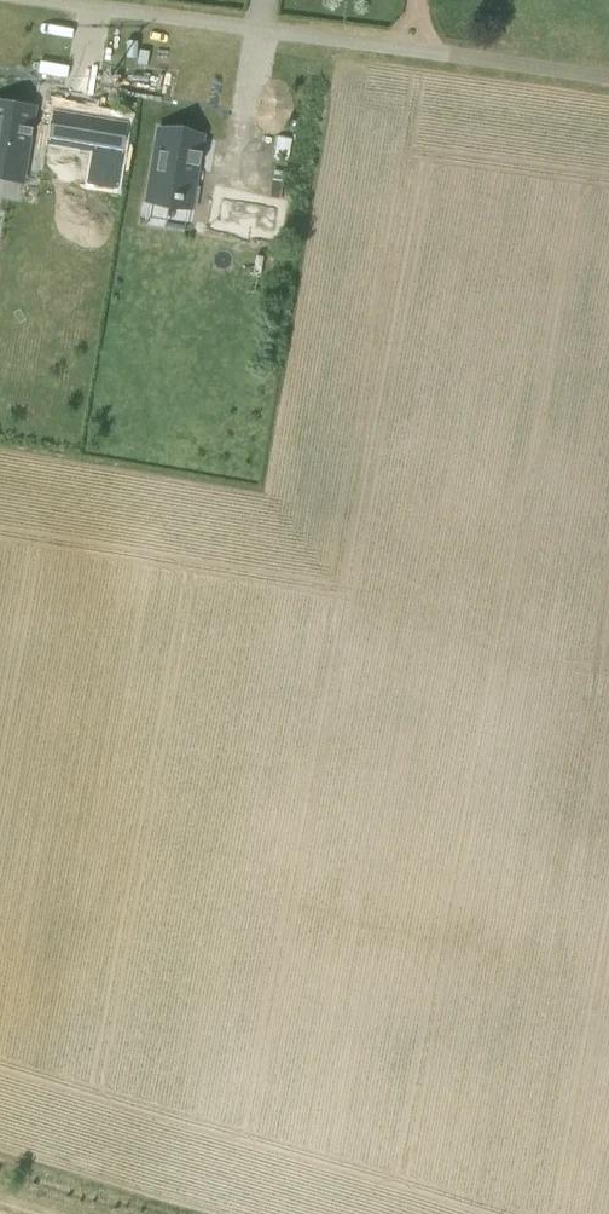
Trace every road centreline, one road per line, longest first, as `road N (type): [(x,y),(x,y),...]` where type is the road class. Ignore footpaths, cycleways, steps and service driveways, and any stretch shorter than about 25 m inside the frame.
road 1 (residential): [(608,76),(45,0)]

